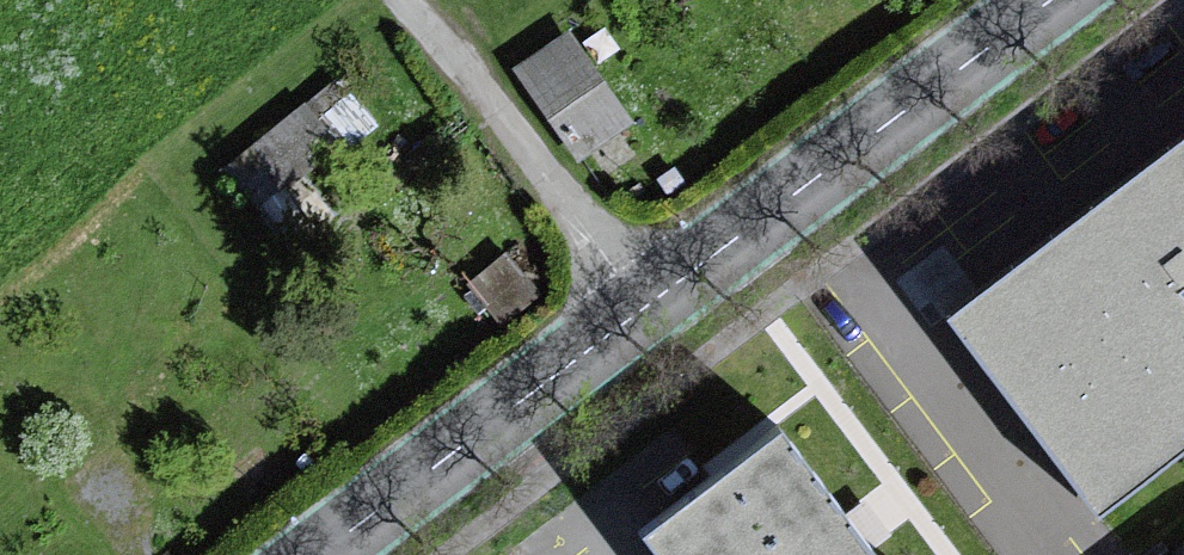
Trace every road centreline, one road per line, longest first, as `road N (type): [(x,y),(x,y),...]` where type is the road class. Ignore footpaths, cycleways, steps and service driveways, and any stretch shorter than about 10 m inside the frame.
road 1 (secondary): [(650,312),(1056,0)]
road 2 (secondary): [(327,554),(650,312)]
road 3 (unclassified): [(402,0),(650,312)]

